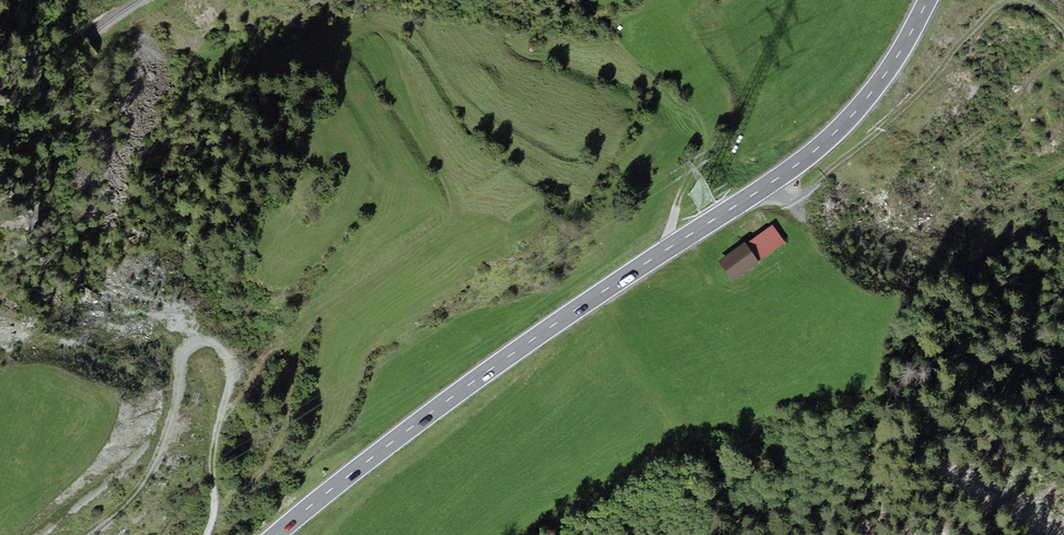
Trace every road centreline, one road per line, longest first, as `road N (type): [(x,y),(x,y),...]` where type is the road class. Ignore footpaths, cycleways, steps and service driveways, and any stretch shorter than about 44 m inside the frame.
road 1 (primary): [(929,0),(873,92),(801,162),(455,394),(276,534)]
road 2 (track): [(204,534),(213,510),(202,451),(214,372),(197,340),(152,342),(130,355),(79,479),(21,485)]
road 3 (track): [(774,181),(788,193),(807,190),(894,120),(985,20),(1015,0)]

